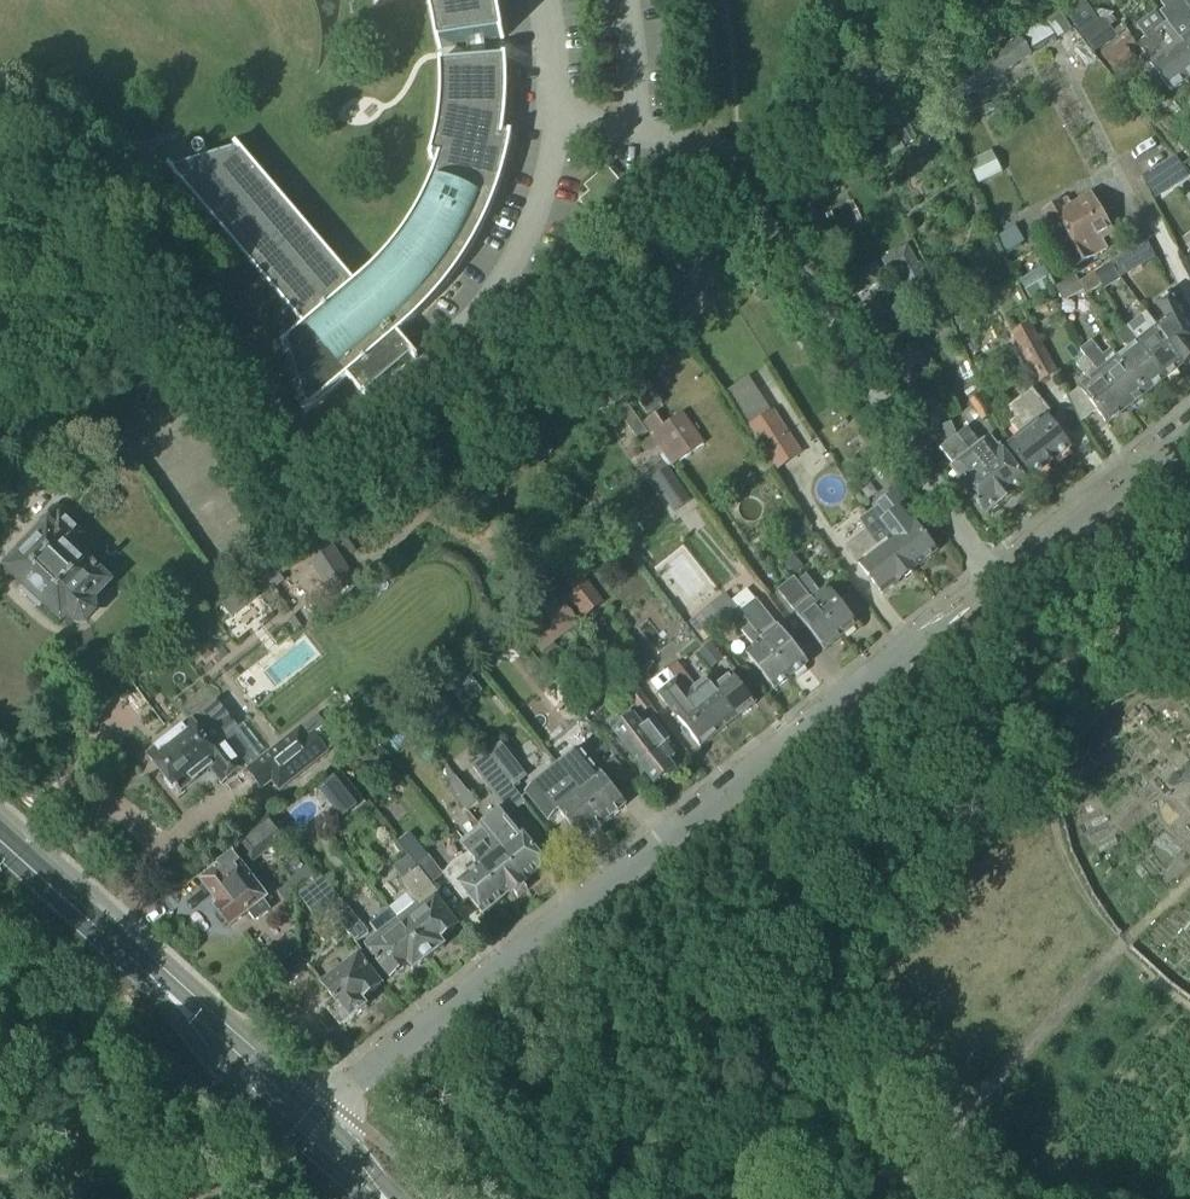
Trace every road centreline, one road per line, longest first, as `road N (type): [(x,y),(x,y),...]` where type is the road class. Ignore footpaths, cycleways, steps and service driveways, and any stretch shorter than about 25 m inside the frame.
road 1 (residential): [(1189,431),(317,1114)]
road 2 (track): [(800,1198),(901,1169),(1189,878)]
road 3 (primary): [(159,986),(0,845)]
road 4 (primary): [(159,986),(206,1059),(294,1140)]
road 5 (primary): [(317,1114),(159,986)]

